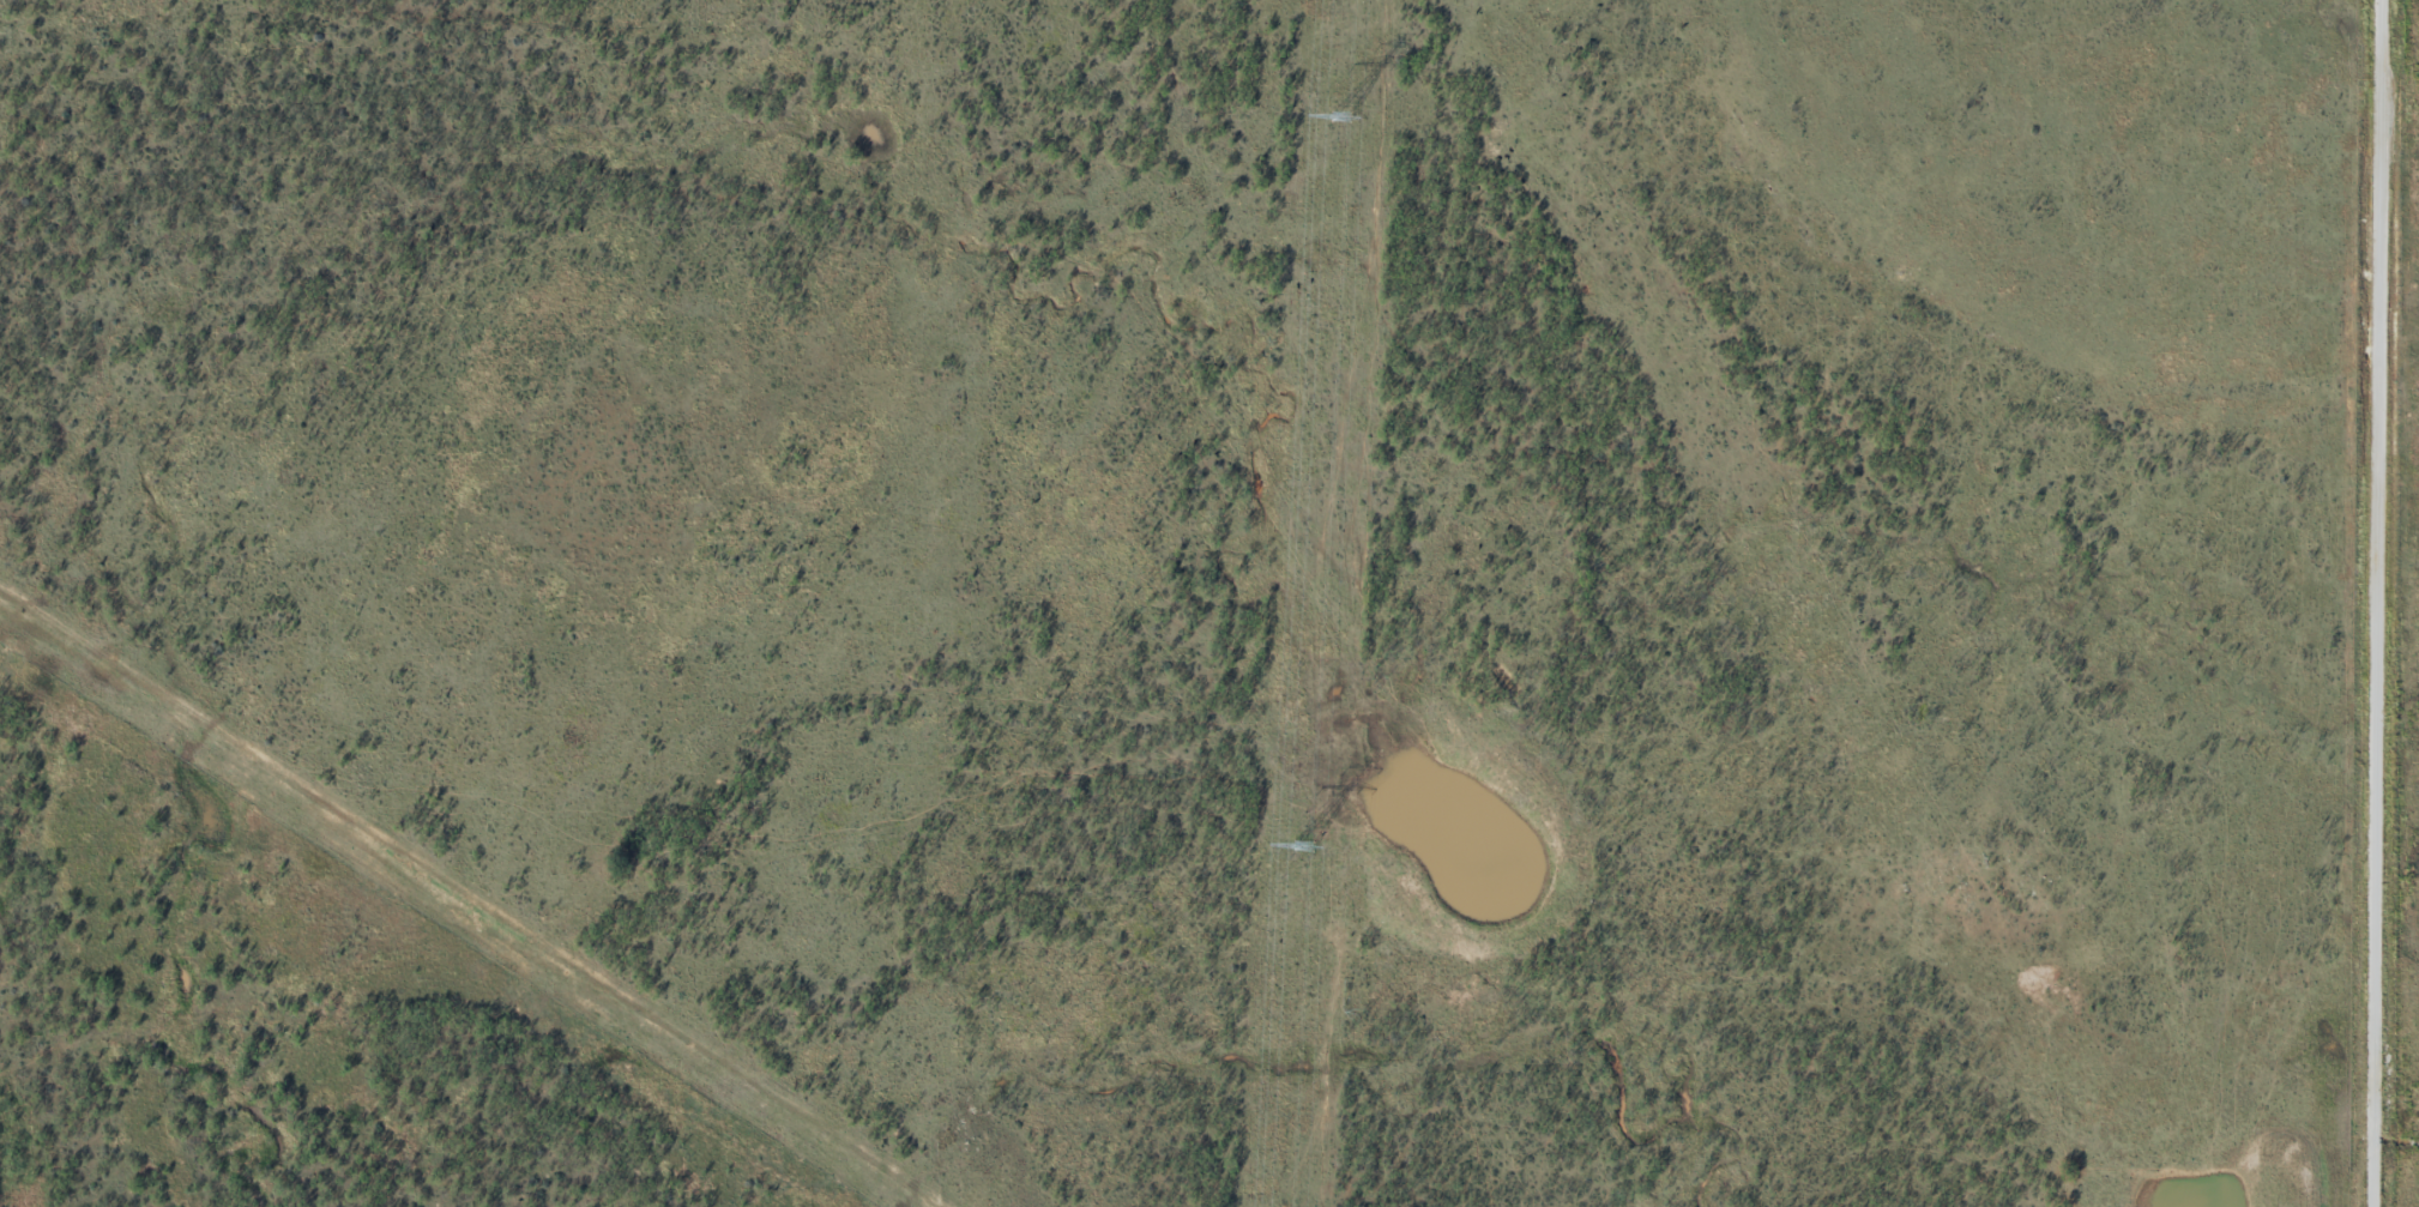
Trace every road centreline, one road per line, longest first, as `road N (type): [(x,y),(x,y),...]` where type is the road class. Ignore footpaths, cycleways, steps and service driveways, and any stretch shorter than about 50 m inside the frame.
road 1 (residential): [(2378,1206),(2388,0)]

